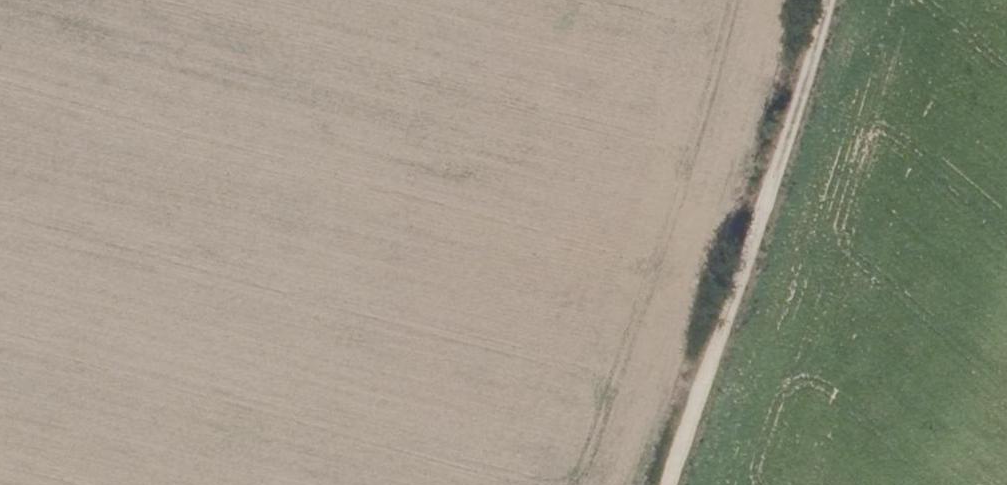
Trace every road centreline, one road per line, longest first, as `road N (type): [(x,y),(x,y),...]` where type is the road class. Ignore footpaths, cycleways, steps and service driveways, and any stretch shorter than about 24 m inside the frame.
road 1 (track): [(823,0),(664,484)]

